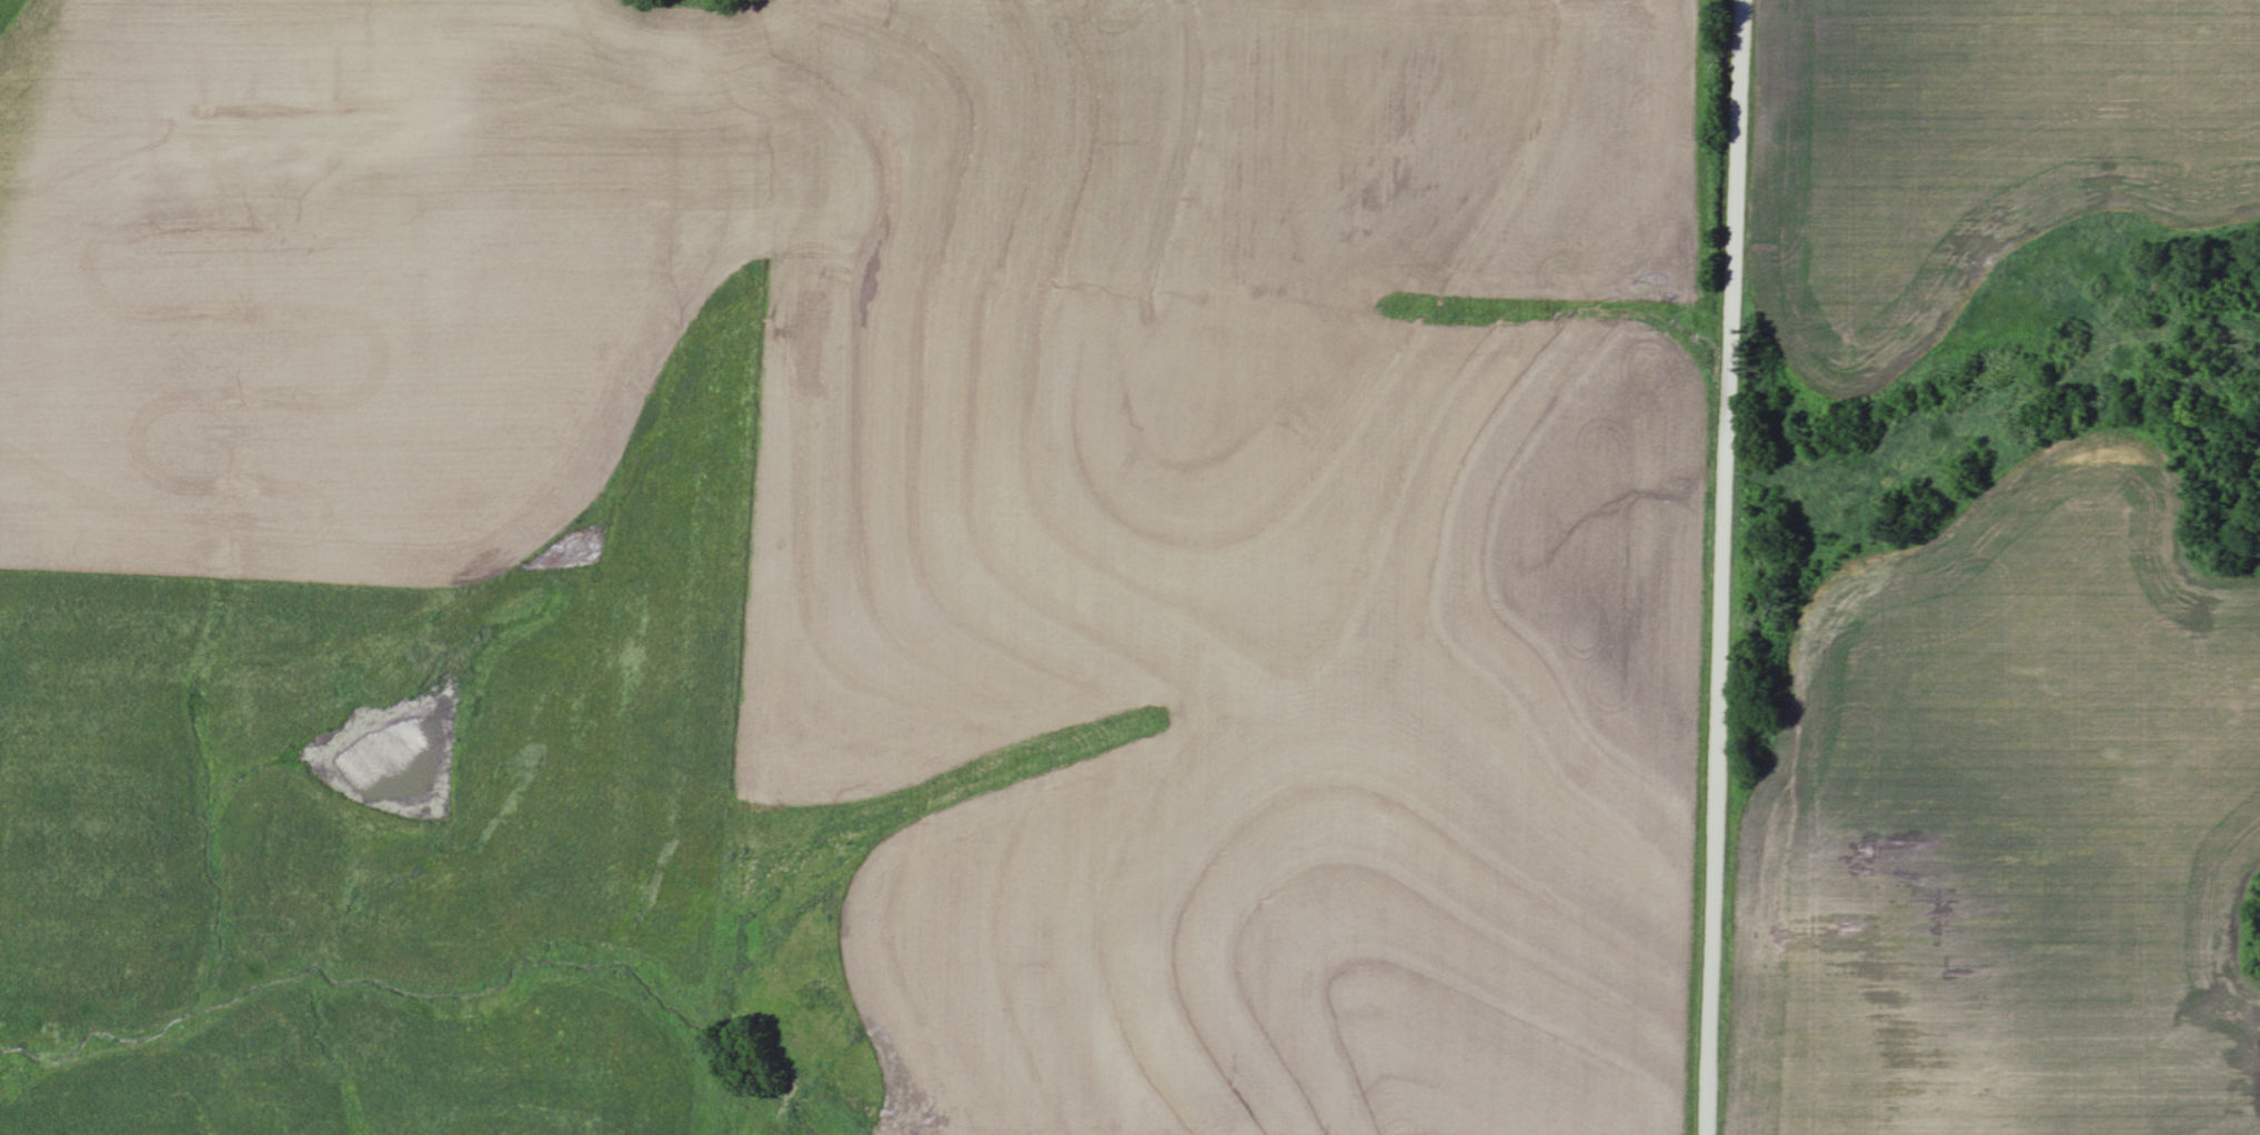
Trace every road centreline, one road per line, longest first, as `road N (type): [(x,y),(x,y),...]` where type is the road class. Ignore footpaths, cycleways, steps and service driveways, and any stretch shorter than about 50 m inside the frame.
road 1 (residential): [(1705,1134),(1742,0)]

